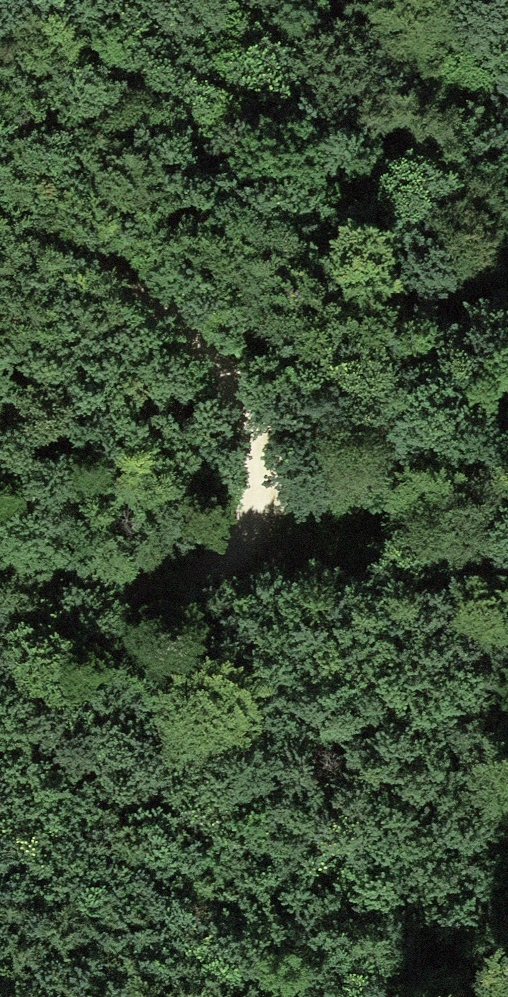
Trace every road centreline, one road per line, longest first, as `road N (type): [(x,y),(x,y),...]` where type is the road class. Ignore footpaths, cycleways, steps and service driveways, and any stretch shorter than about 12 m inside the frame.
road 1 (track): [(0,230),(177,334),(236,398),(262,463),(263,506),(253,541),(190,584),(81,605),(0,603)]
road 2 (track): [(0,752),(113,812),(507,964)]
road 3 (track): [(0,883),(247,996)]
road 4 (track): [(0,59),(83,185),(103,290)]
road 5 (track): [(253,541),(507,579)]

